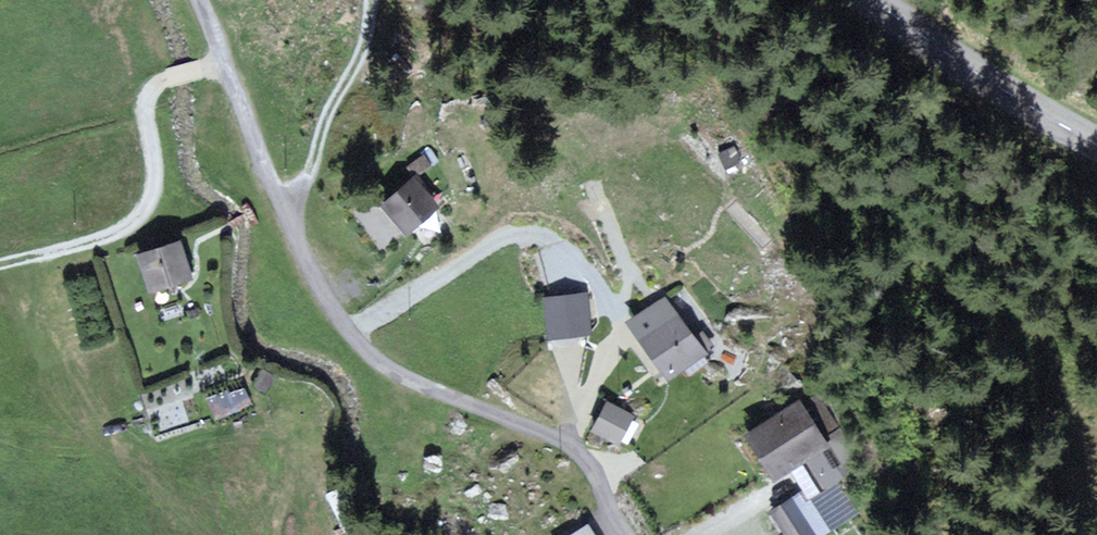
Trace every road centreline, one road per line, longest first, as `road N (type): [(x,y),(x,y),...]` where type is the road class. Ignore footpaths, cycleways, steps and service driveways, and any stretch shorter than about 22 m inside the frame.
road 1 (residential): [(627,534),(581,455),(561,438),(364,355),(322,295),(281,208),(203,0)]
road 2 (track): [(0,261),(113,234),(152,210),(158,83),(228,62)]
road 3 (tertiary): [(873,0),(1096,144)]

